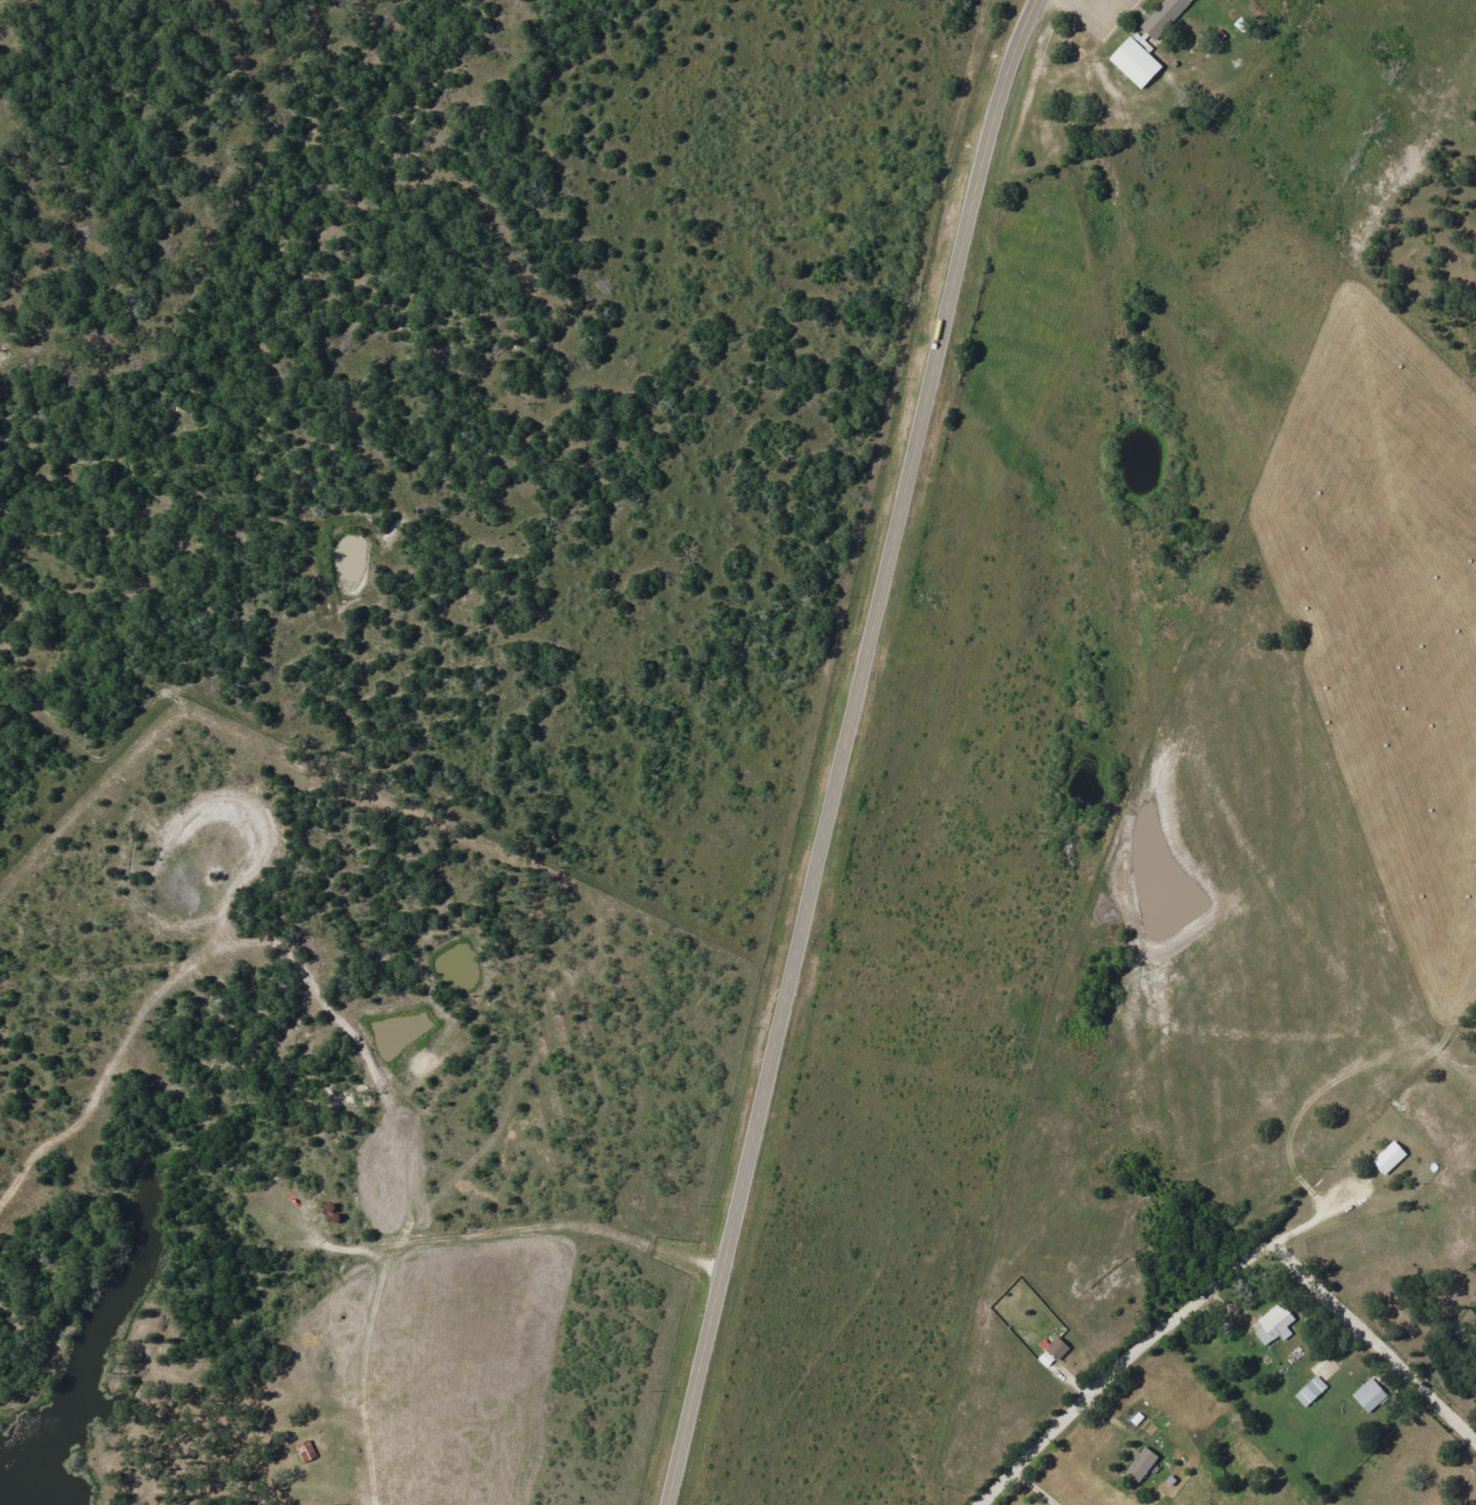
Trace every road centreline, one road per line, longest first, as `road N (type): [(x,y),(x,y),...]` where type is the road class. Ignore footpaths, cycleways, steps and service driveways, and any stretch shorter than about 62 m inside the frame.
road 1 (primary): [(1038,0),(988,141),(669,1504)]
road 2 (residential): [(970,1504),(1202,1281),(1262,1254),(1305,1276),(1475,1448)]

